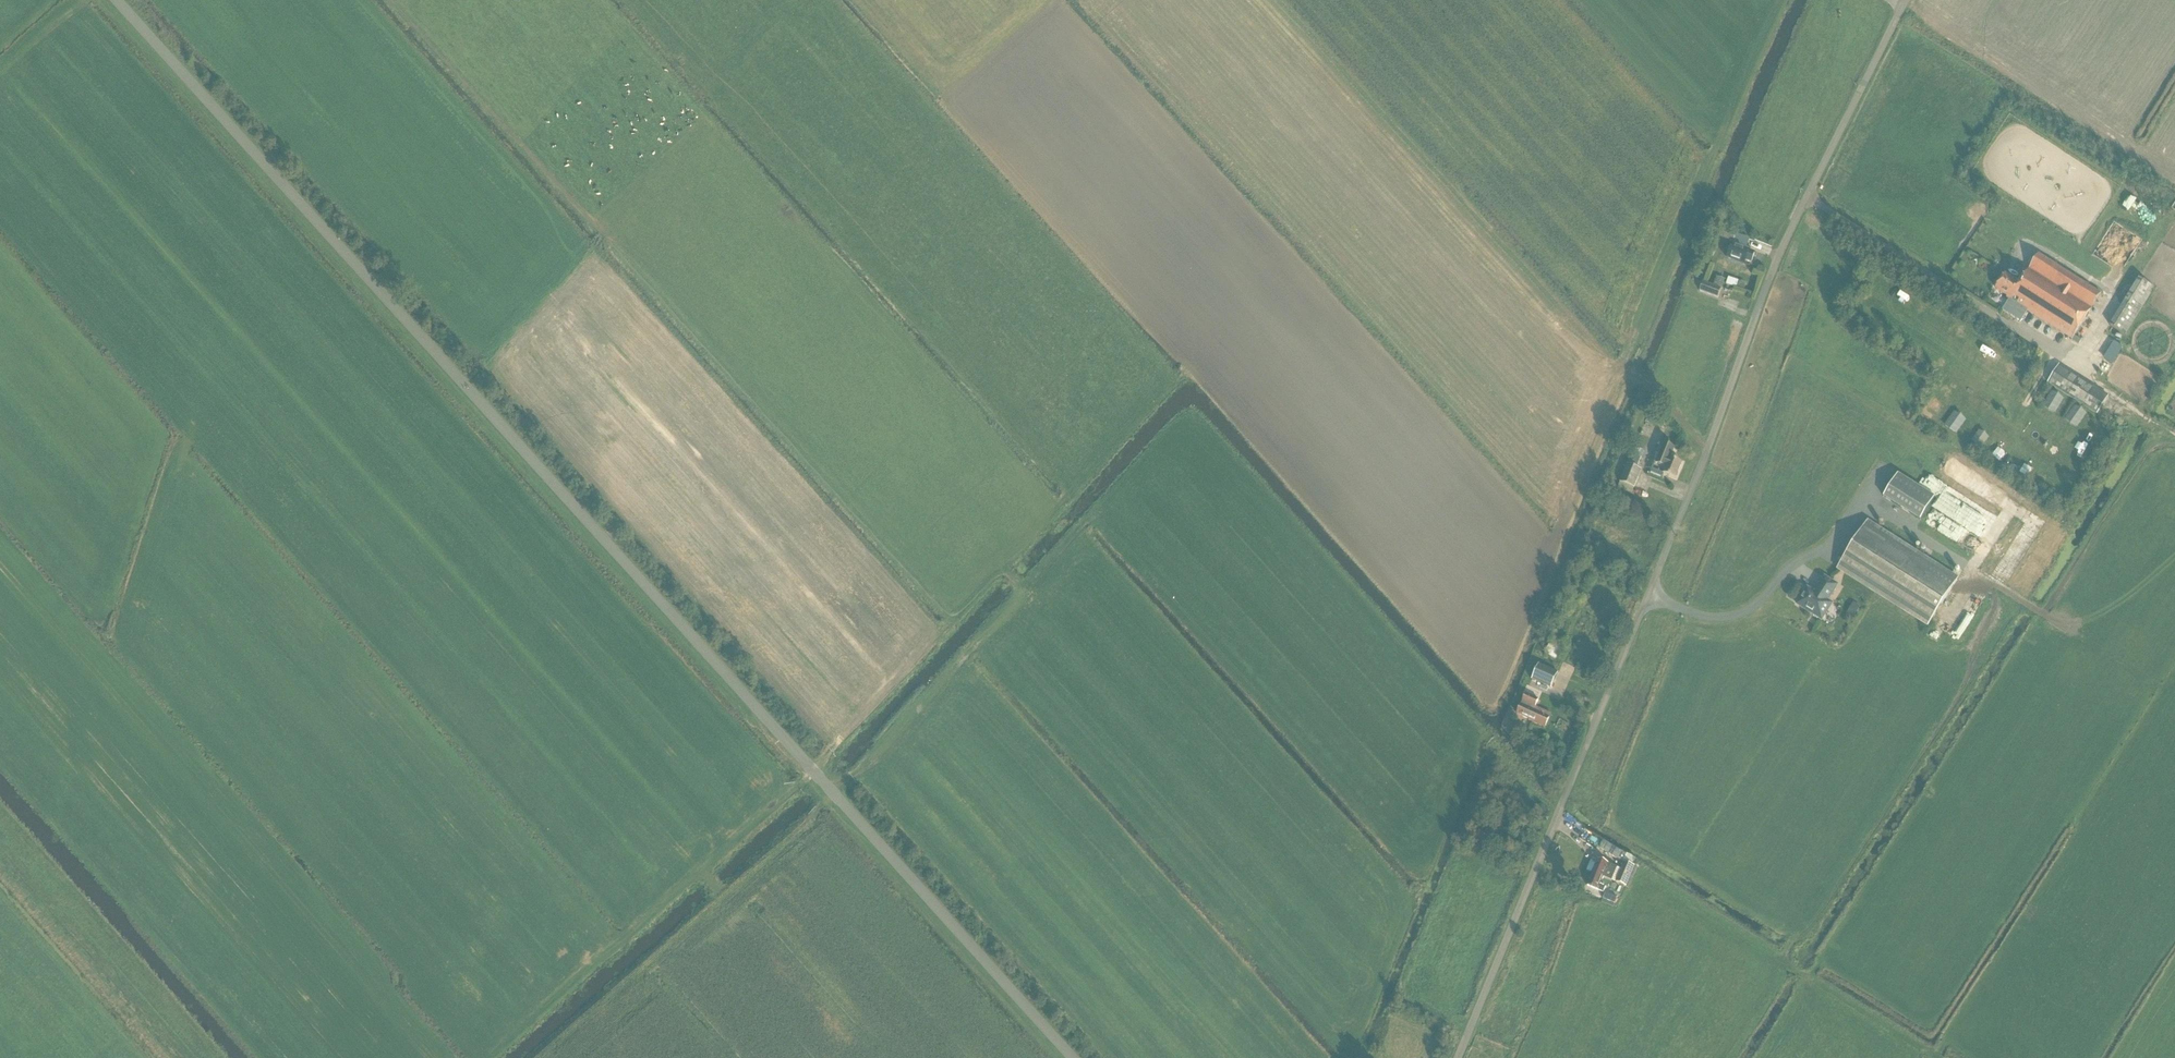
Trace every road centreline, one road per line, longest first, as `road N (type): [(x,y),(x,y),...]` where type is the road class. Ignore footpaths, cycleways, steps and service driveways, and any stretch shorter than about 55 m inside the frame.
road 1 (unclassified): [(1074,1057),(117,0)]
road 2 (unclassified): [(1458,1057),(1659,582),(1781,251),(1911,0)]

